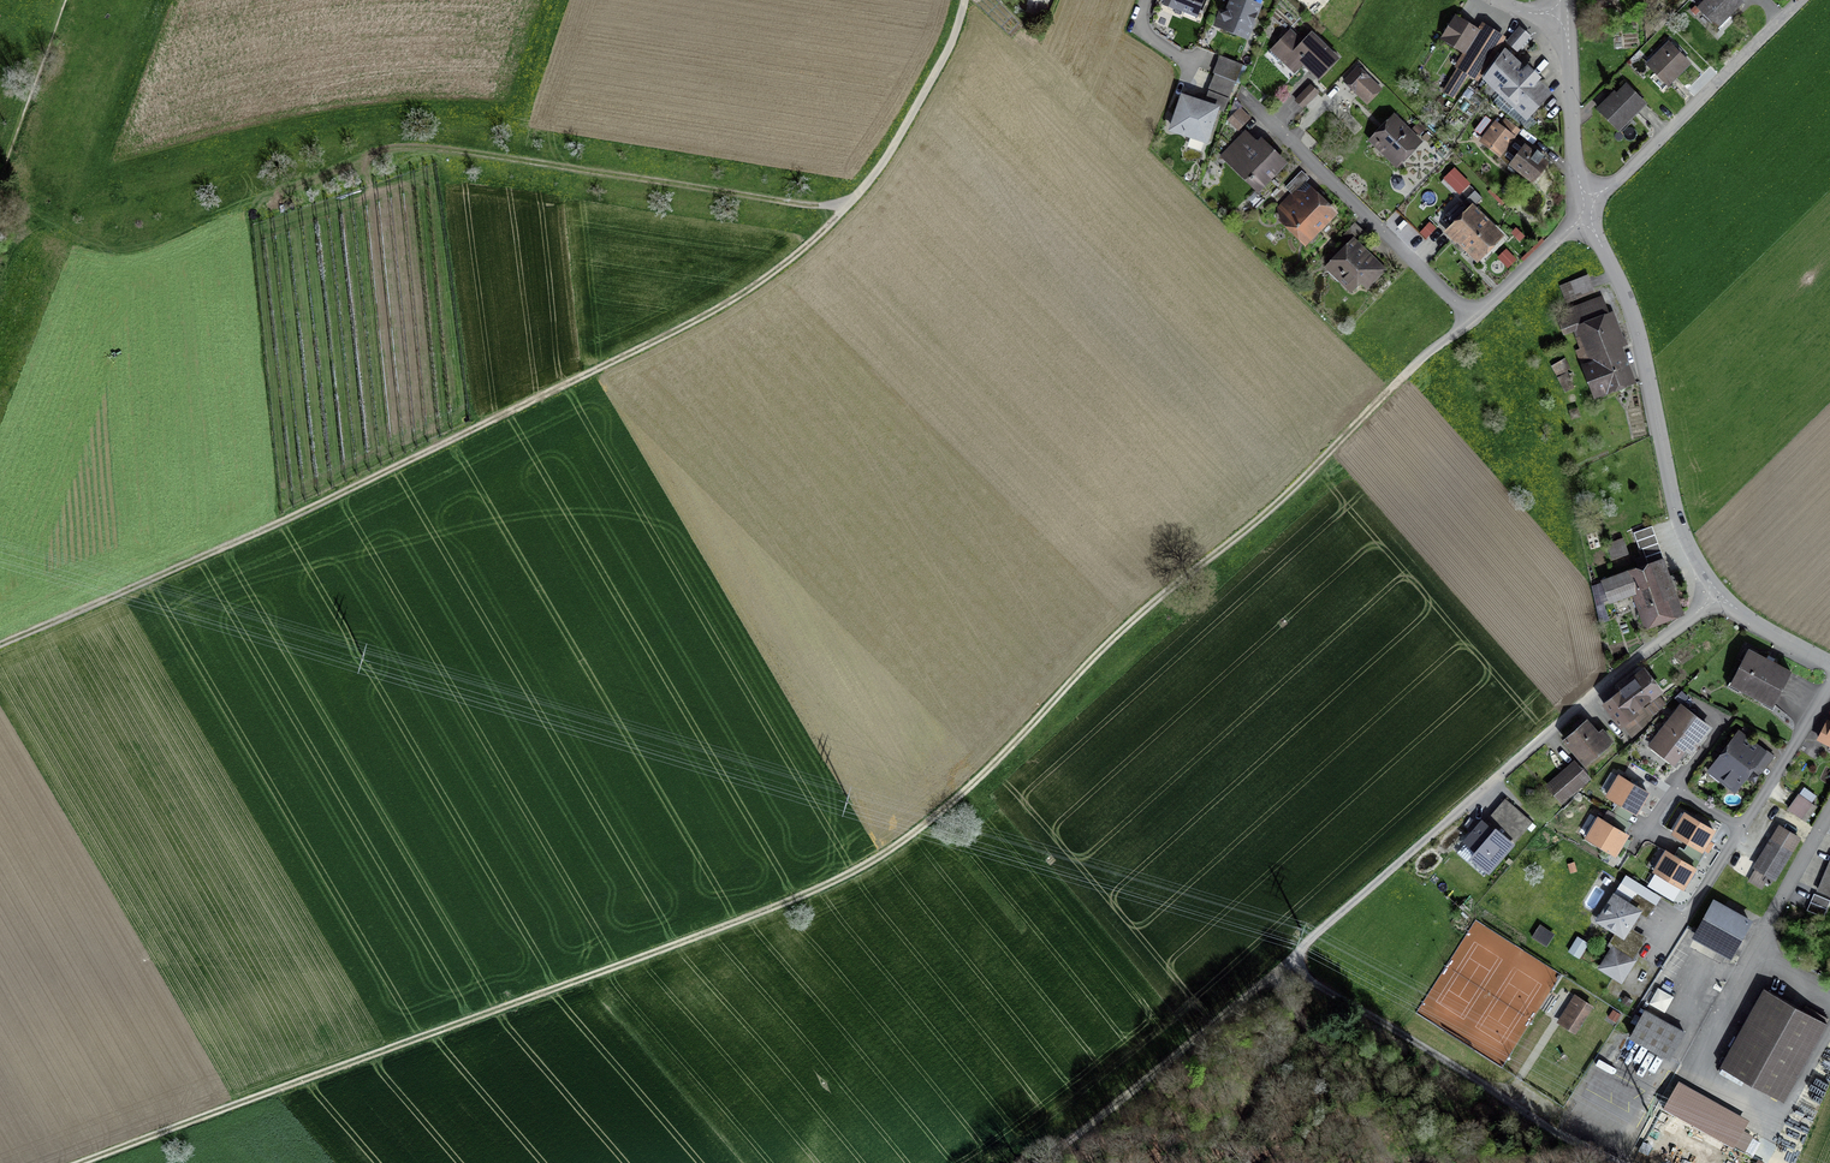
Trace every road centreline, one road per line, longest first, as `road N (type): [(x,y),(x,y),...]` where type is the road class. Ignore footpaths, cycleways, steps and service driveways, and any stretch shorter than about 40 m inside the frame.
road 1 (track): [(92,1162),(793,902),(873,863),(933,820),(1121,632),(1274,508),(1472,321)]
road 2 (track): [(966,0),(892,151),(786,265),(718,310),(296,516),(0,644)]
road 3 (residential): [(1722,594),(1288,962)]
road 4 (track): [(1389,1162),(1288,962),(1037,1162)]
road 5 (track): [(851,204),(817,208),(434,150),(369,157)]
road 6 (residential): [(1587,210),(1472,321),(1260,114)]
road 7 (residential): [(1587,210),(1639,332),(1680,523),(1722,594)]
road 8 (track): [(1295,956),(1307,976),(1397,1042),(1554,1135),(1618,1162)]
road 9 (residential): [(1829,677),(1668,942)]
road 10 (residential): [(1587,210),(1800,0)]
road 11 (residential): [(1568,13),(1576,161),(1587,210)]
road 12 (track): [(1282,1162),(1287,1045),(1304,995)]
road 13 (residential): [(1829,811),(1761,939)]
road 14 (residential): [(1722,594),(1829,663)]

